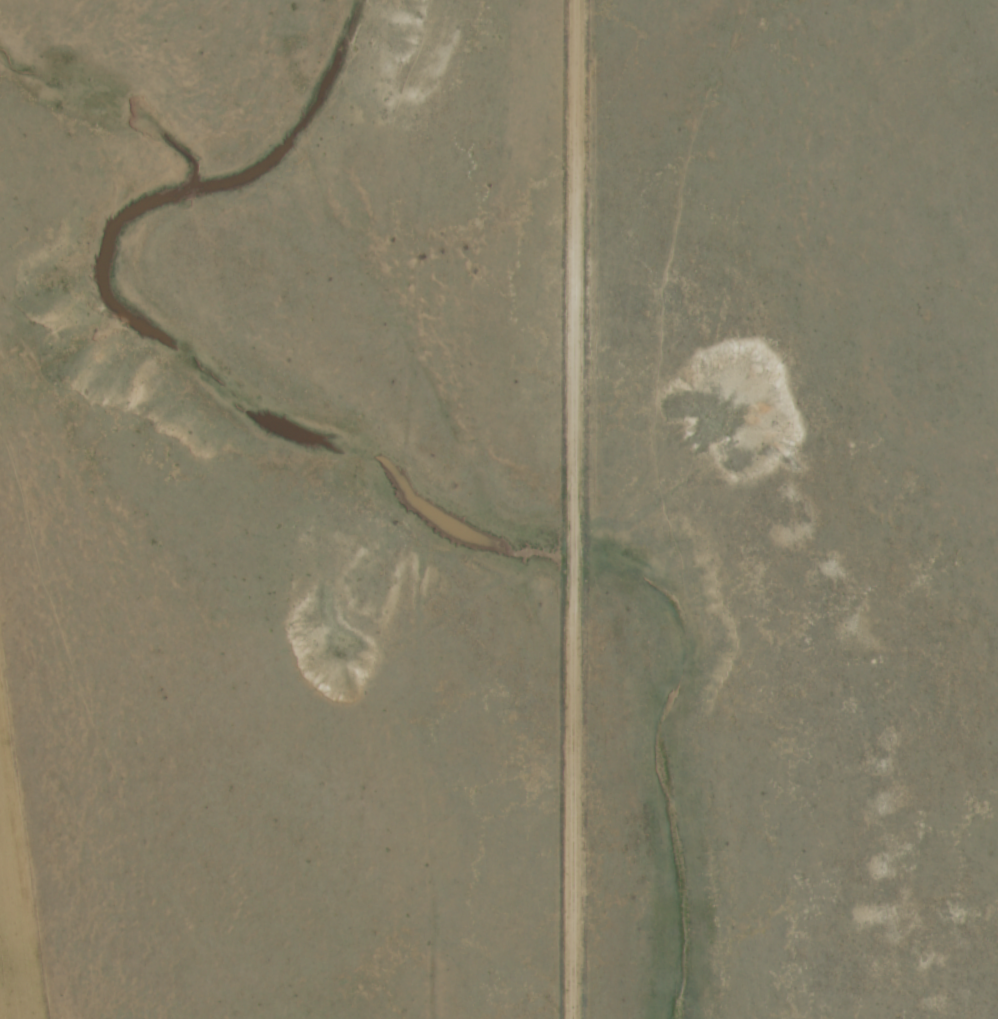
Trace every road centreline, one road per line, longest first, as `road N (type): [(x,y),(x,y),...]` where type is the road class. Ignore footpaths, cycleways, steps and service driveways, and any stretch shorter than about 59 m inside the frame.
road 1 (residential): [(624,1018),(628,0)]

